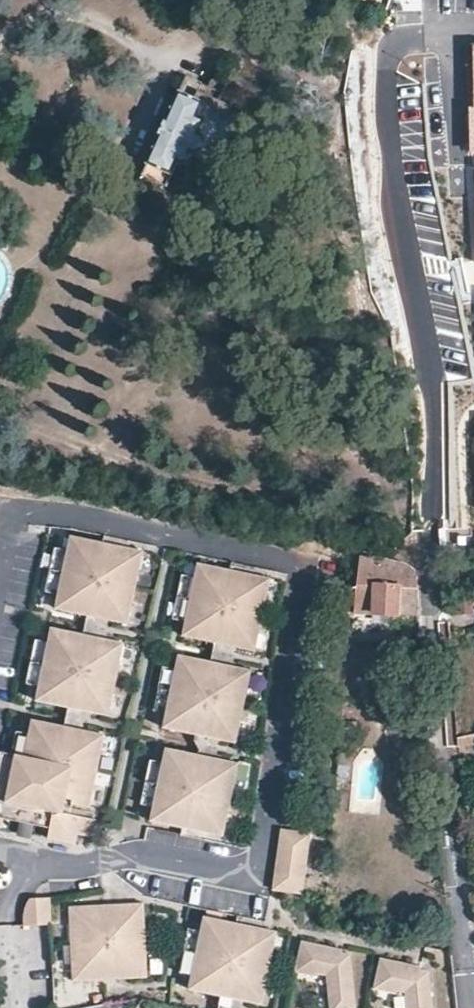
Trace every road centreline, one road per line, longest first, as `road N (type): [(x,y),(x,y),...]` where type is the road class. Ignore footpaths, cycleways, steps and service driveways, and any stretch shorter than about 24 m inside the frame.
road 1 (residential): [(429,569),(439,711),(473,975)]

